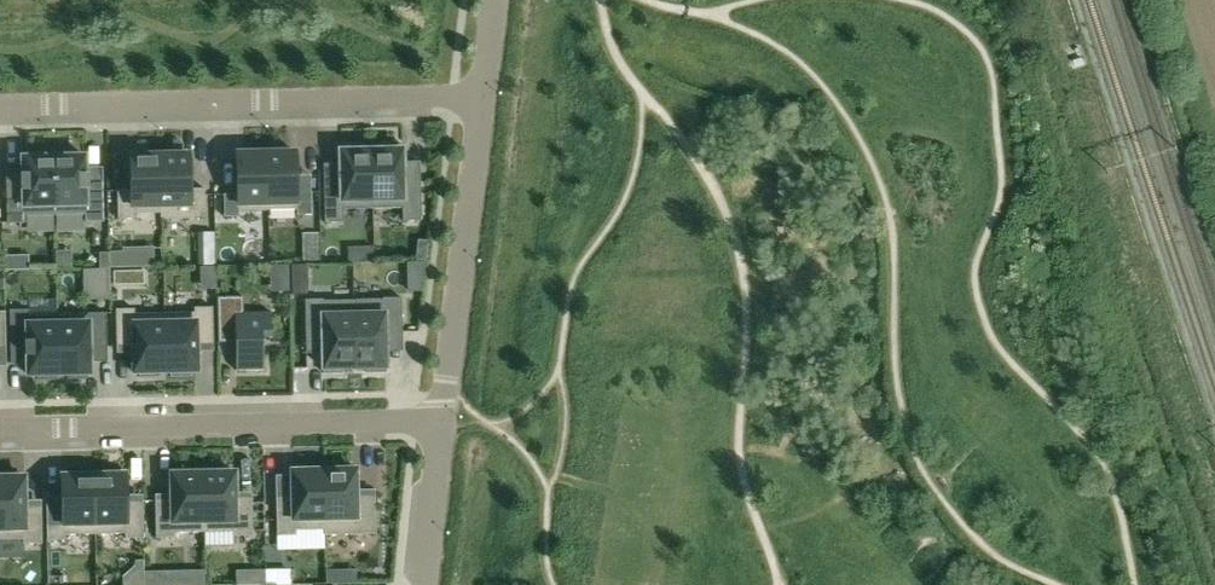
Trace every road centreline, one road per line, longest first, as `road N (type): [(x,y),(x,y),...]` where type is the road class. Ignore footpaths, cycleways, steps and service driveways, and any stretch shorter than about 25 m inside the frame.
road 1 (residential): [(483,96),(0,107)]
road 2 (residential): [(0,430),(439,422)]
road 3 (residential): [(483,96),(439,422)]
road 4 (residential): [(439,422),(424,584)]

